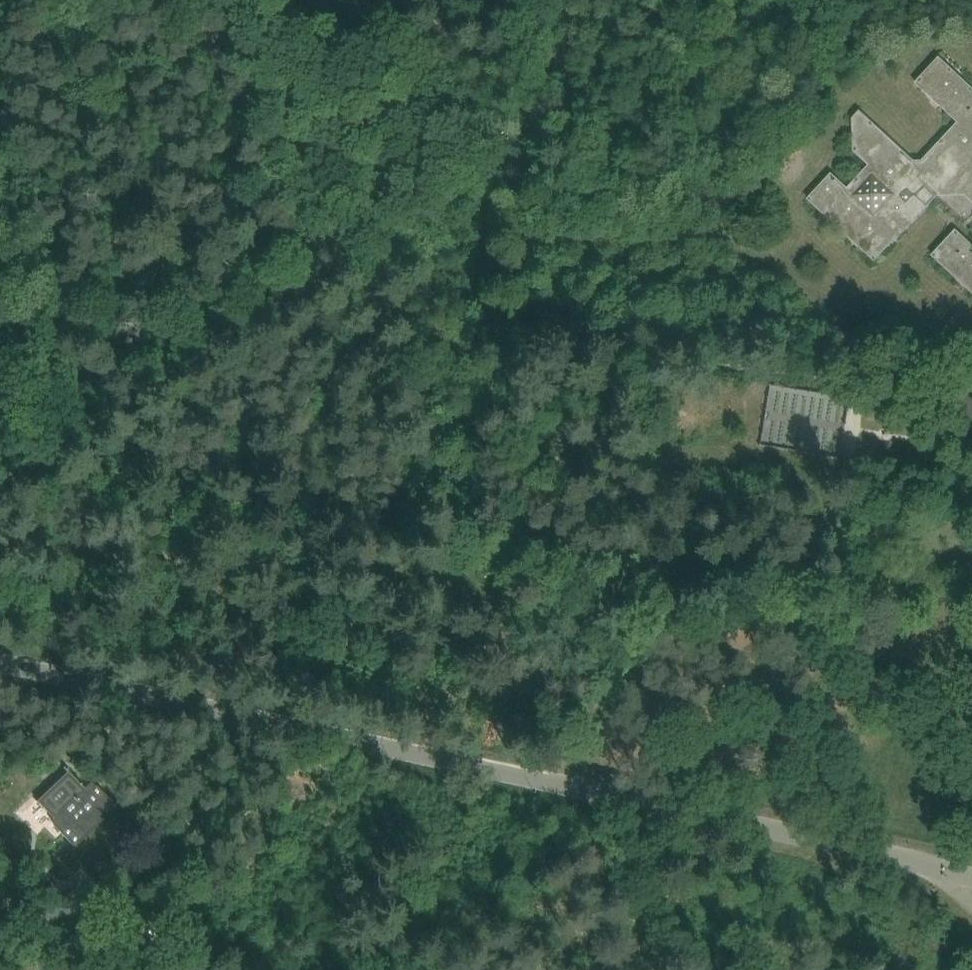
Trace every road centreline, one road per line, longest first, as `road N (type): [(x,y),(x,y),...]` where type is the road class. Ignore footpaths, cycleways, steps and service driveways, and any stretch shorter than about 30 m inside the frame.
road 1 (unclassified): [(561,784),(0,664)]
road 2 (unclassified): [(971,879),(561,784)]

